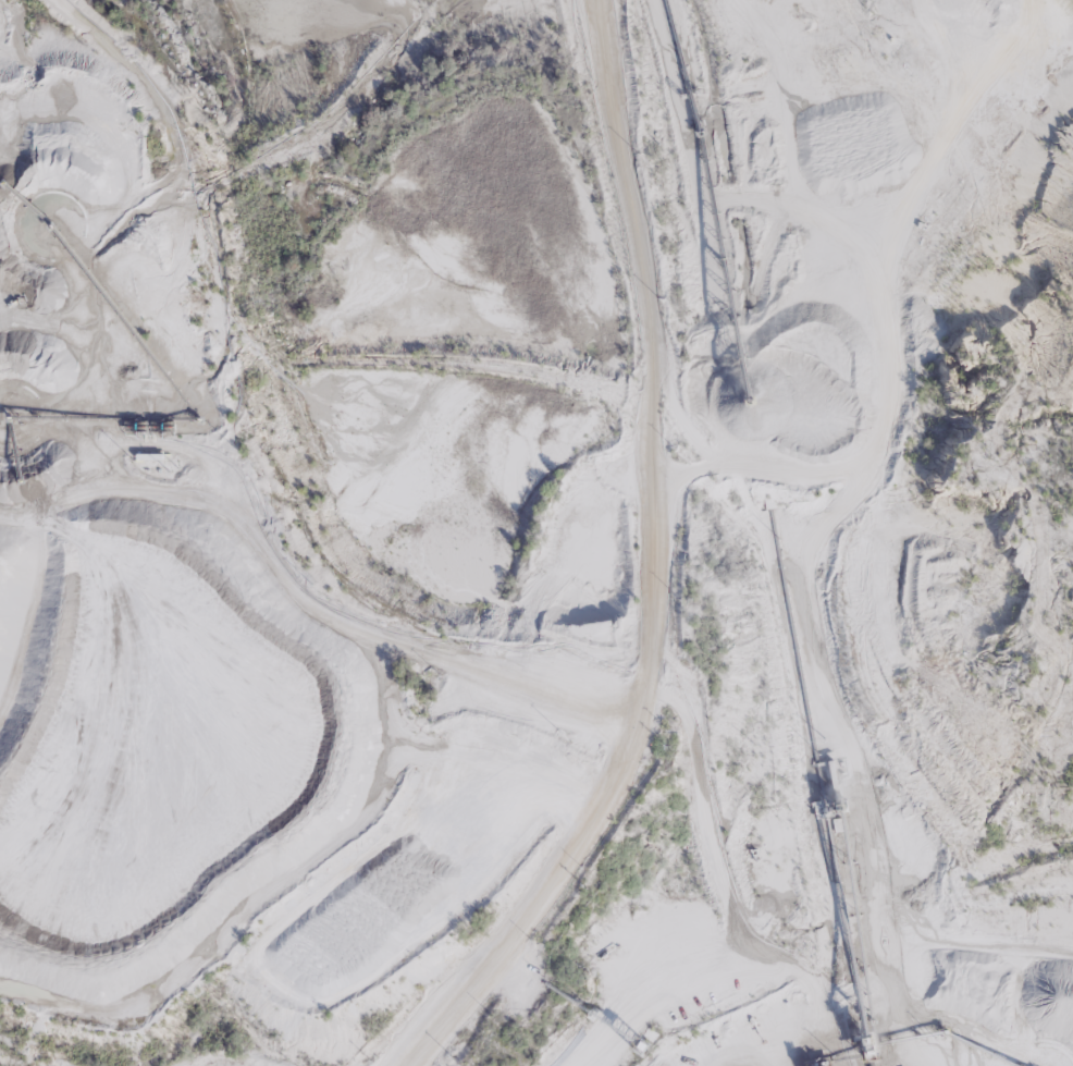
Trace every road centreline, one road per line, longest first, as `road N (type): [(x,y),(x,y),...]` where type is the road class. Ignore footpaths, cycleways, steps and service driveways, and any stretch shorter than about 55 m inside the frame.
road 1 (residential): [(407,1065),(554,898),(641,764),(656,662),(637,356),(570,0)]

